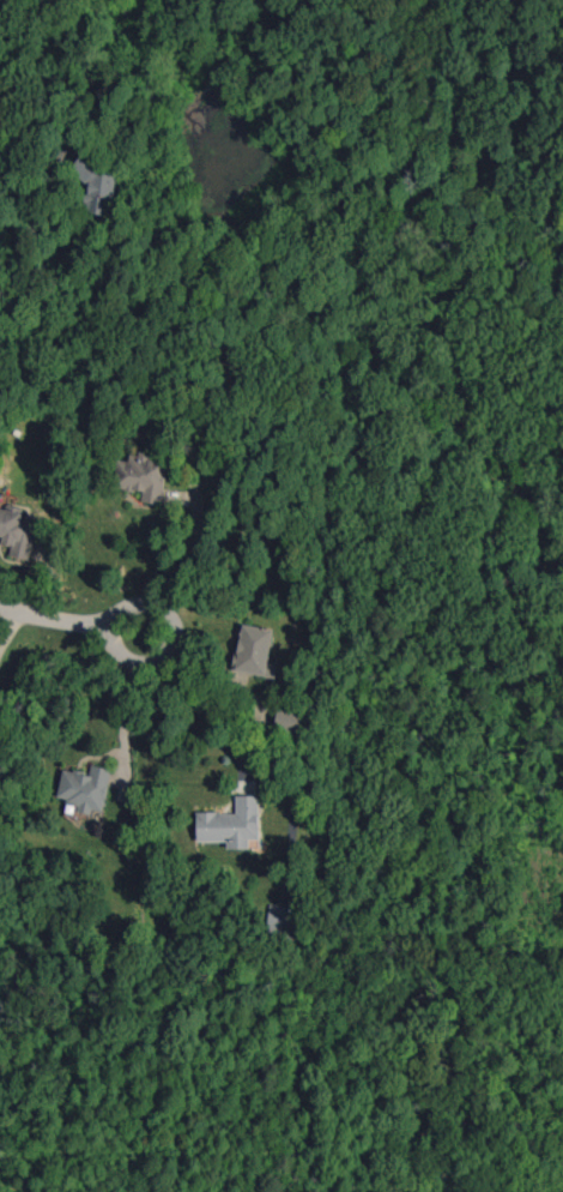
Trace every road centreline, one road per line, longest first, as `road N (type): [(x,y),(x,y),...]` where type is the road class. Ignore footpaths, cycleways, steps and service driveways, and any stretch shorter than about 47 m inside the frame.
road 1 (residential): [(137,607),(96,625),(141,658),(167,662),(181,646),(178,619),(158,606),(137,607)]

